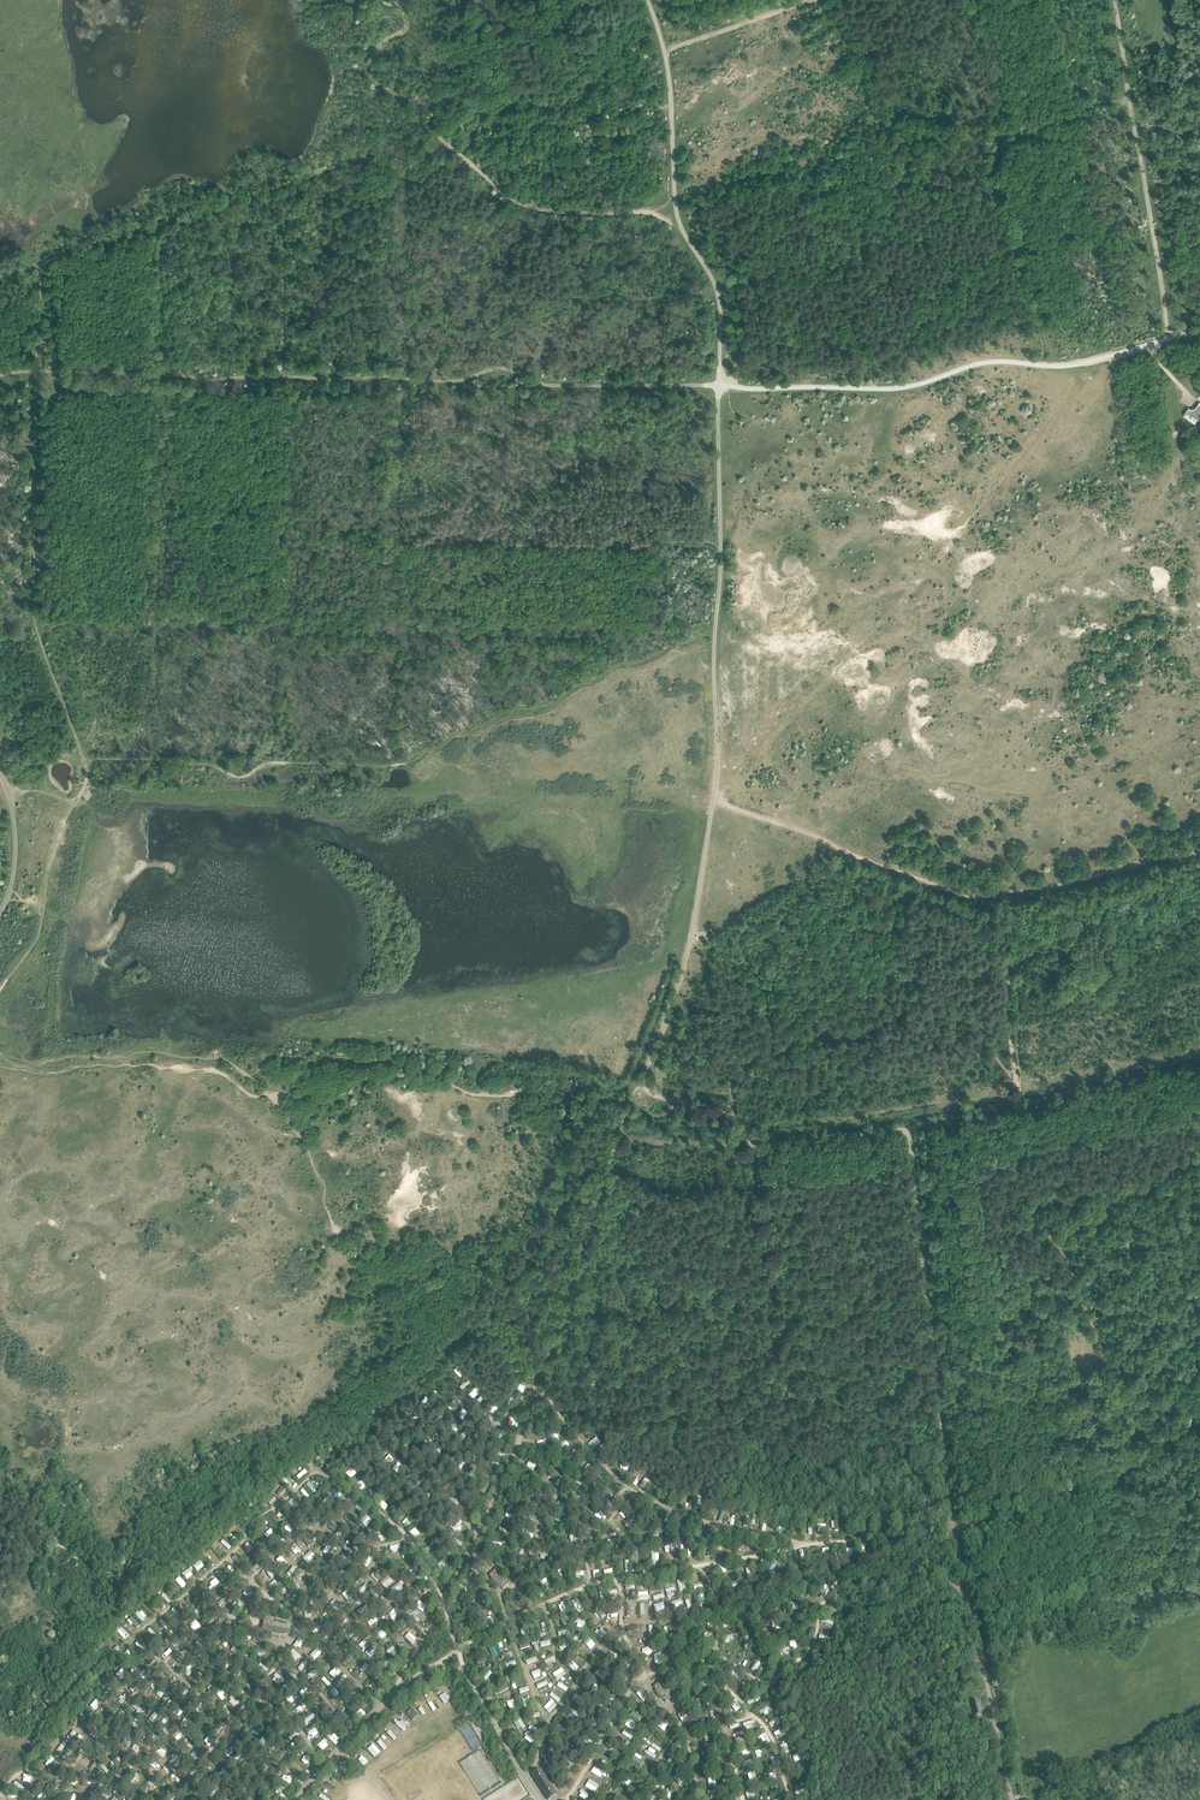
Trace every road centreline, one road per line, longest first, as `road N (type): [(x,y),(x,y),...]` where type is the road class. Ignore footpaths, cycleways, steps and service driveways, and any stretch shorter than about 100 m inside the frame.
road 1 (track): [(1111,0),(1167,340)]
road 2 (track): [(318,1469),(157,1617)]

